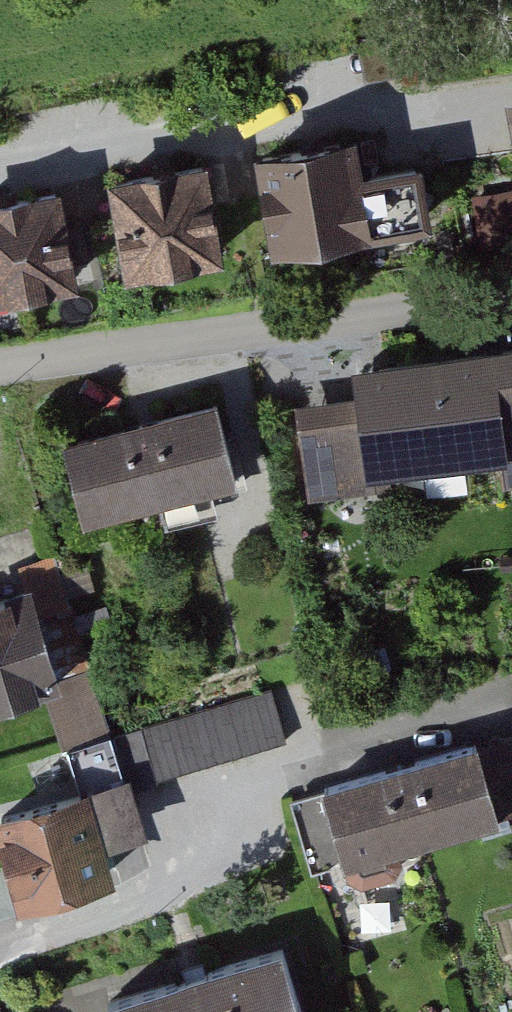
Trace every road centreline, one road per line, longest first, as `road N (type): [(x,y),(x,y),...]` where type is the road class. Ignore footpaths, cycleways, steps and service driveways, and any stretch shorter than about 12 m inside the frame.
road 1 (residential): [(0,373),(511,302)]
road 2 (residential): [(0,173),(339,116),(472,110)]

